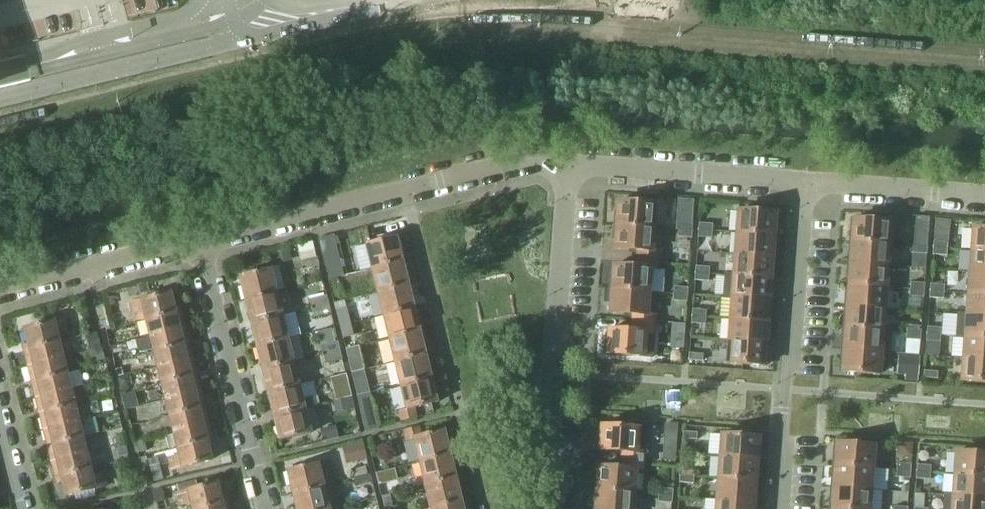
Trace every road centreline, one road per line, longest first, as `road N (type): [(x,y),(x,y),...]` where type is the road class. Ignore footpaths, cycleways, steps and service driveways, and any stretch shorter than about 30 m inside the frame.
road 1 (residential): [(206,249),(555,171)]
road 2 (residential): [(537,508),(555,171)]
road 3 (residential): [(780,508),(806,183)]
road 4 (residential): [(267,508),(206,249)]
road 5 (residential): [(555,171),(806,183)]
road 6 (residential): [(0,300),(206,249)]
road 7 (unclassified): [(271,24),(384,3),(450,0)]
road 8 (residential): [(806,183),(984,200)]

